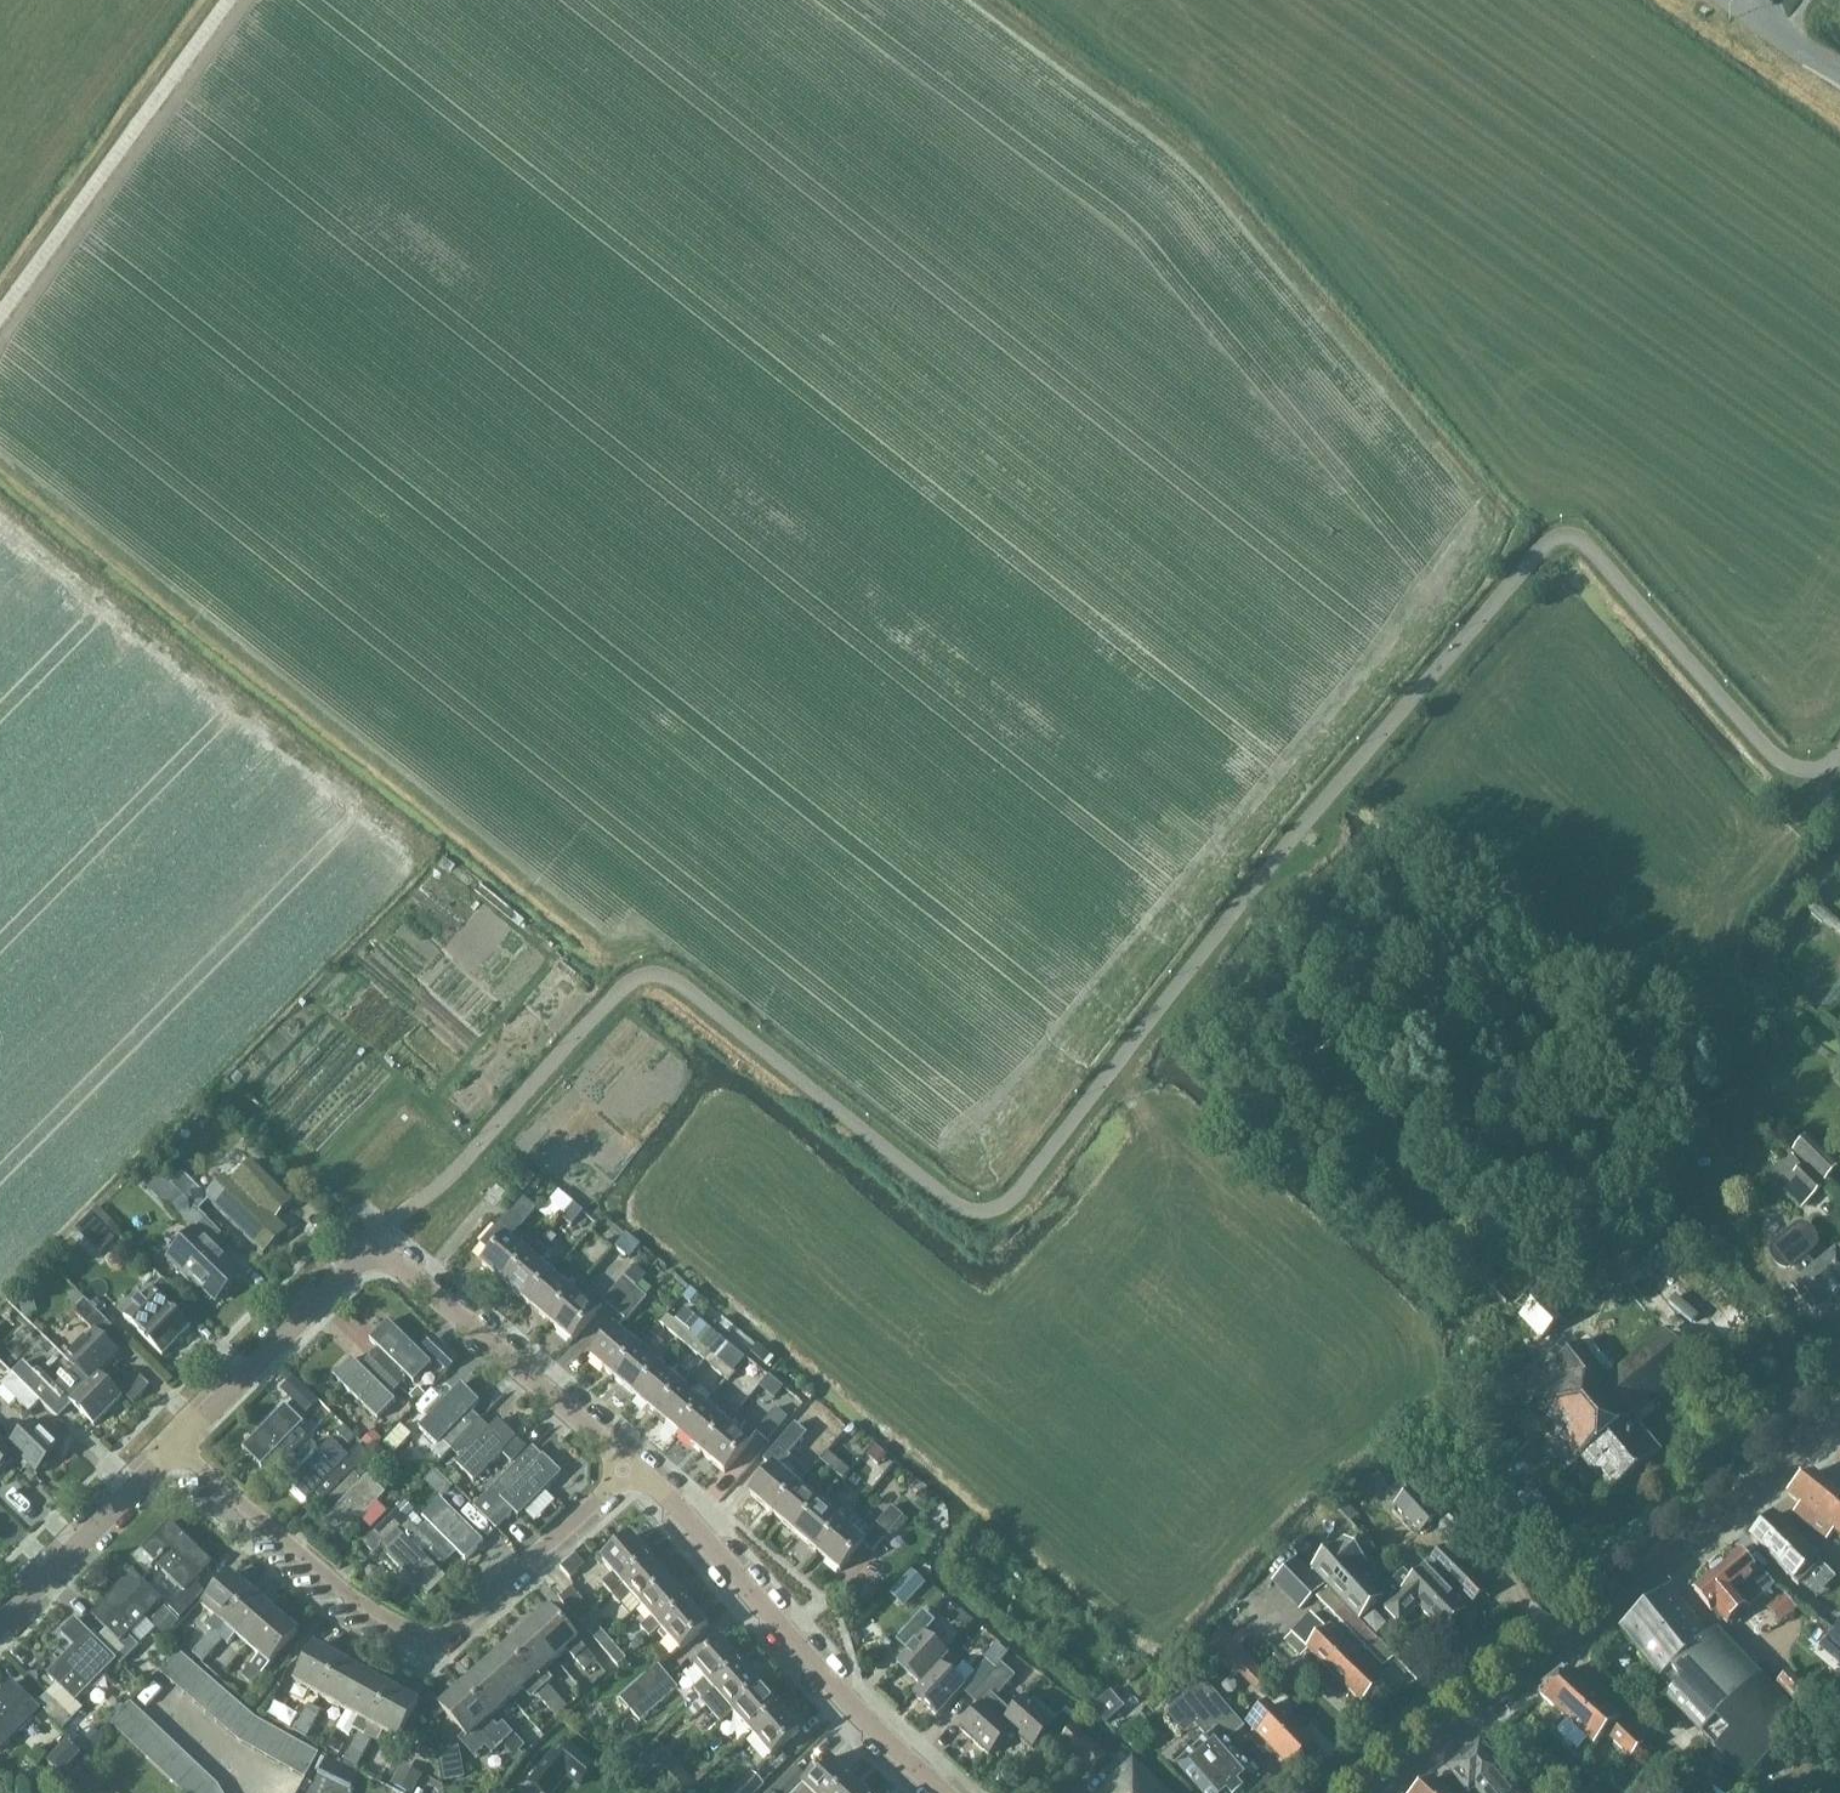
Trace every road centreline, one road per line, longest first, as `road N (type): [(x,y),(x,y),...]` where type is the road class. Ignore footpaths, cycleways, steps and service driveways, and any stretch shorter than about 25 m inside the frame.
road 1 (tertiary): [(1383,1792),(1839,1414)]
road 2 (residential): [(631,1468),(437,1638),(400,1627),(340,1589),(178,1445)]
road 3 (residential): [(941,1792),(808,1662),(631,1468)]
road 4 (track): [(0,316),(228,0)]
road 5 (residential): [(631,1468),(375,1244)]
road 6 (residential): [(178,1445),(375,1244)]
road 7 (residential): [(0,1622),(178,1445)]

